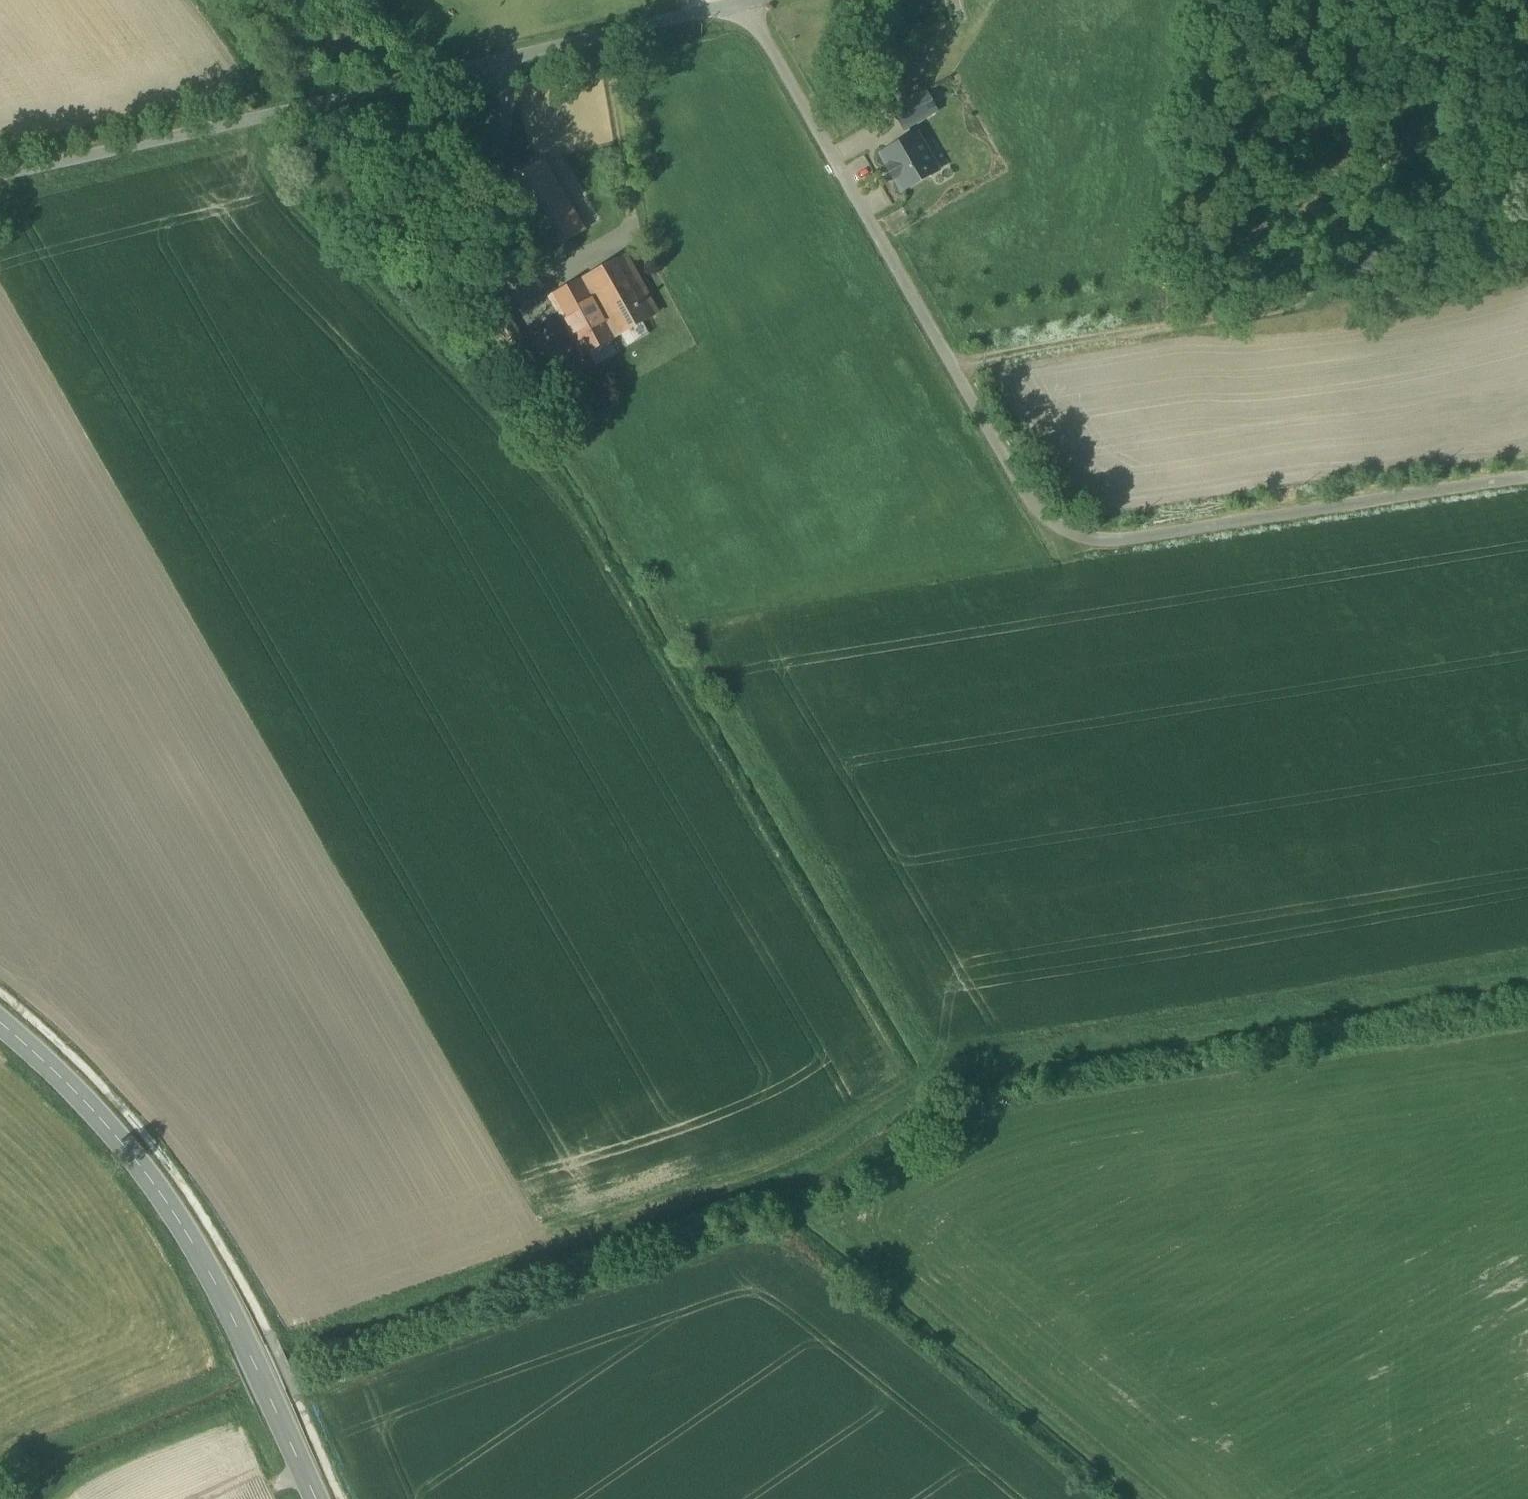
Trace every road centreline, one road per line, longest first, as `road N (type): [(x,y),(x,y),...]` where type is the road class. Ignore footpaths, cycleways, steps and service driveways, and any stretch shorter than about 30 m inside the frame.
road 1 (unclassified): [(0,175),(718,12),(737,16),(768,47),(1019,485),(1064,536),(1139,544),(1527,478)]
road 2 (secondary): [(0,1025),(88,1108),(200,1257),(317,1498)]
road 3 (track): [(1283,307),(953,370)]

